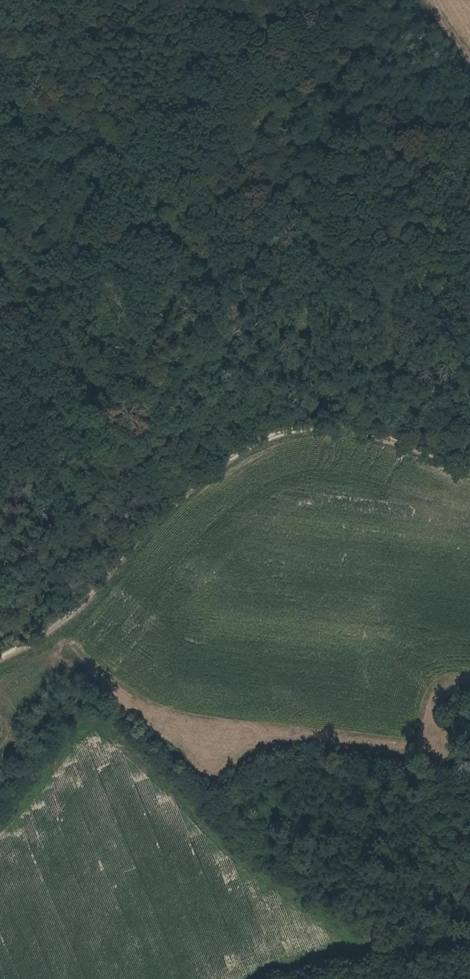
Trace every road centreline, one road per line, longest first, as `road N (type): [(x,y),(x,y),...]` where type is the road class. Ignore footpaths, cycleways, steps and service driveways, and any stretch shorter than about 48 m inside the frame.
road 1 (track): [(0,819),(88,727),(122,742),(253,859),(366,941),(259,978)]
road 2 (track): [(0,657),(234,452),(271,432),(309,425),(373,434),(469,466)]

